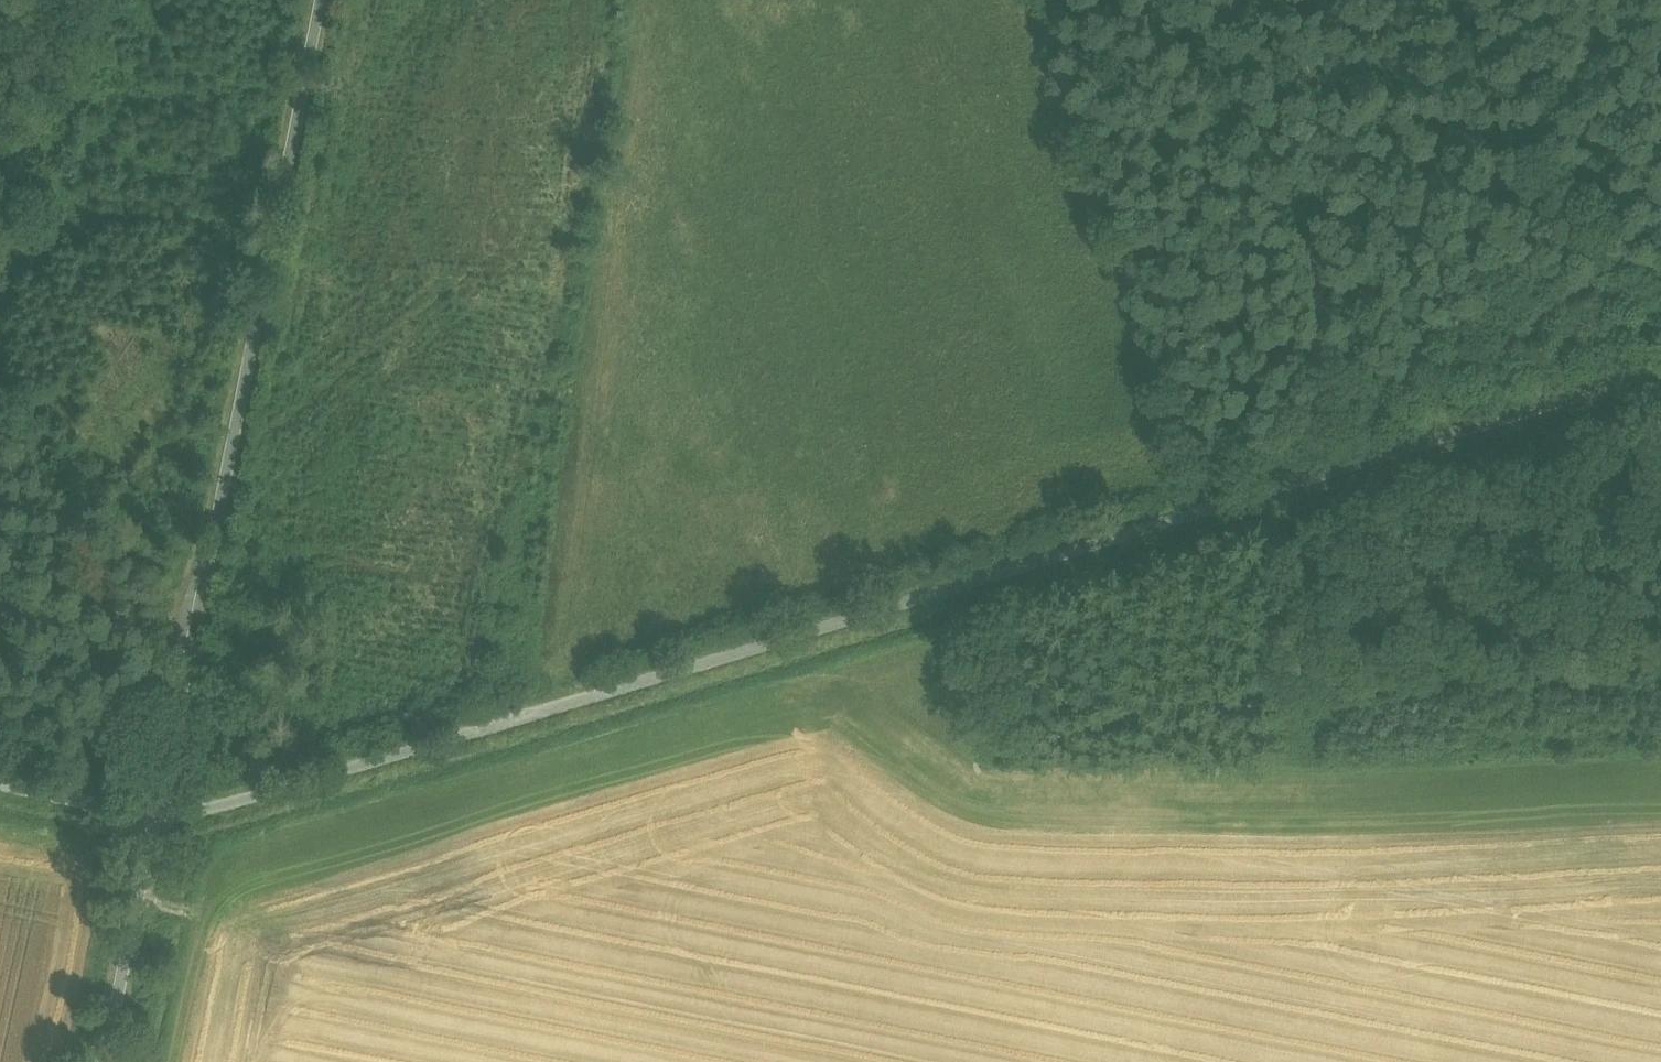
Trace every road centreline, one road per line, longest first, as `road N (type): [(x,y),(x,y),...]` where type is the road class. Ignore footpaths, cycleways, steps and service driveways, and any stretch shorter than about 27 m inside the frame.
road 1 (unclassified): [(1660,350),(137,815)]
road 2 (unclassified): [(137,815),(309,0)]
road 3 (unclassified): [(99,1061),(137,815)]
road 4 (unclassified): [(137,815),(0,783)]

